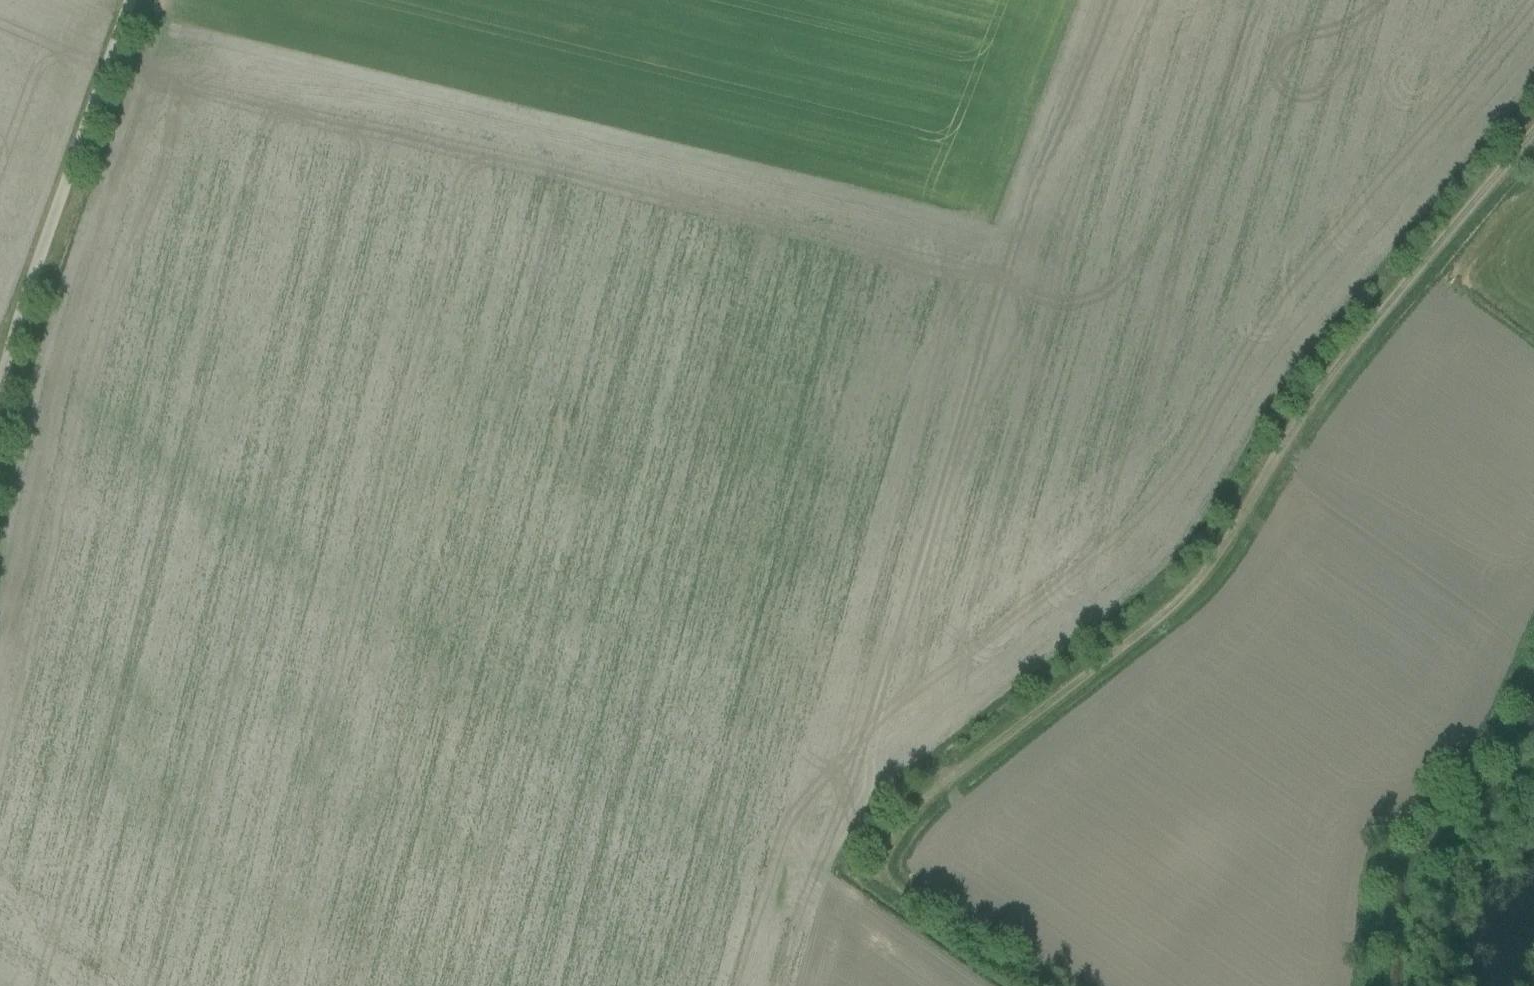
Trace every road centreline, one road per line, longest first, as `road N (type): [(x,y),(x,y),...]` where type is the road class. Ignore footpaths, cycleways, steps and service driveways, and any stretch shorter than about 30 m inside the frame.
road 1 (track): [(1035,985),(883,879),(872,865),(879,845),(1176,603),(1243,524),(1368,321),(1533,119)]
road 2 (unclassified): [(131,0),(0,394)]

